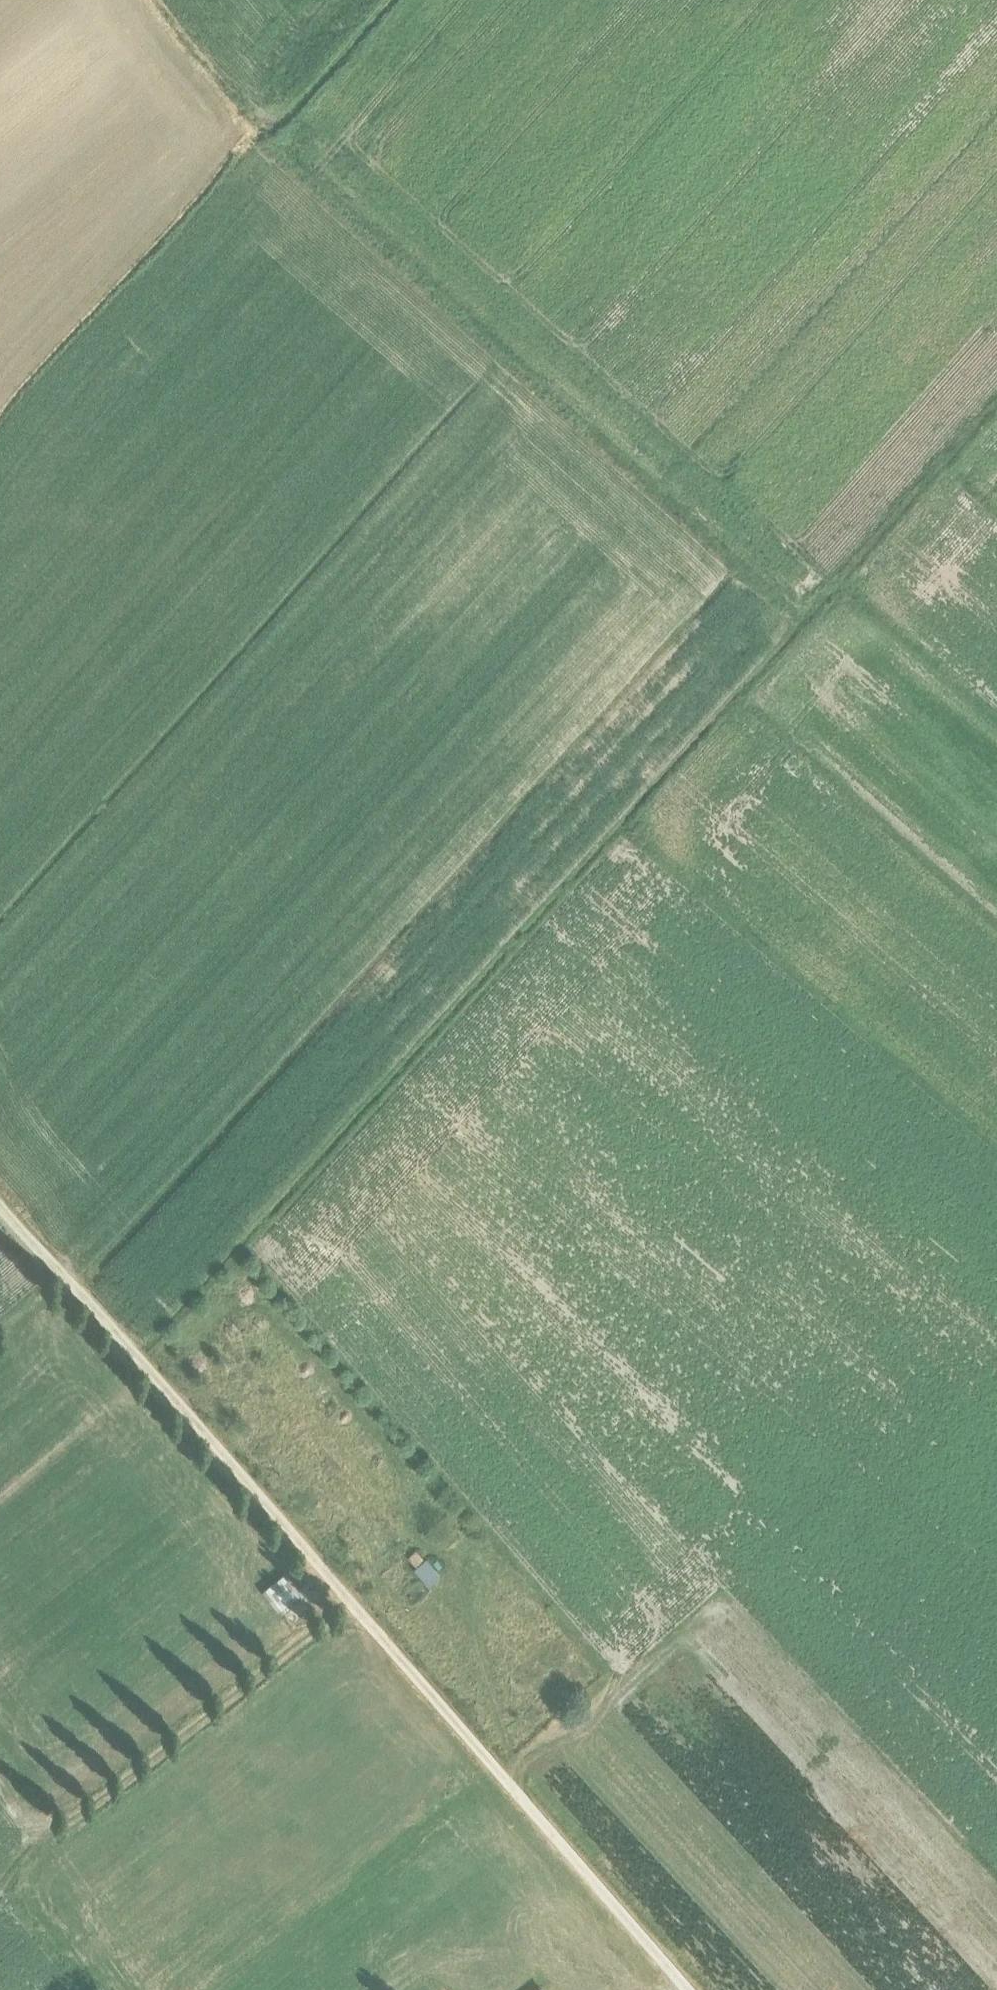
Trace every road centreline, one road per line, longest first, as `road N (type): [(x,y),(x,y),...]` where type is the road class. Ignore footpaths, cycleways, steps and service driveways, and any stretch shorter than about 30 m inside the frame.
road 1 (track): [(689,1989),(0,1205)]
road 2 (track): [(0,1776),(31,1819),(52,1828),(75,1819),(332,1614),(359,1610)]

